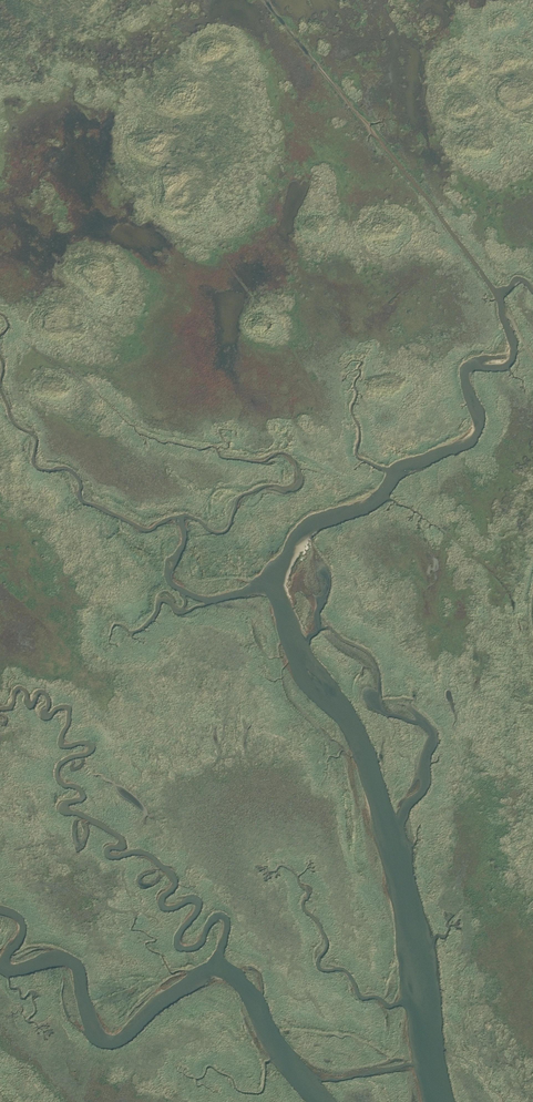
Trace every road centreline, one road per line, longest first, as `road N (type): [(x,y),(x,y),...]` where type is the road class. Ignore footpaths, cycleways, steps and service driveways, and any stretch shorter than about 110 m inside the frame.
road 1 (track): [(263,0),(427,198),(532,358)]

